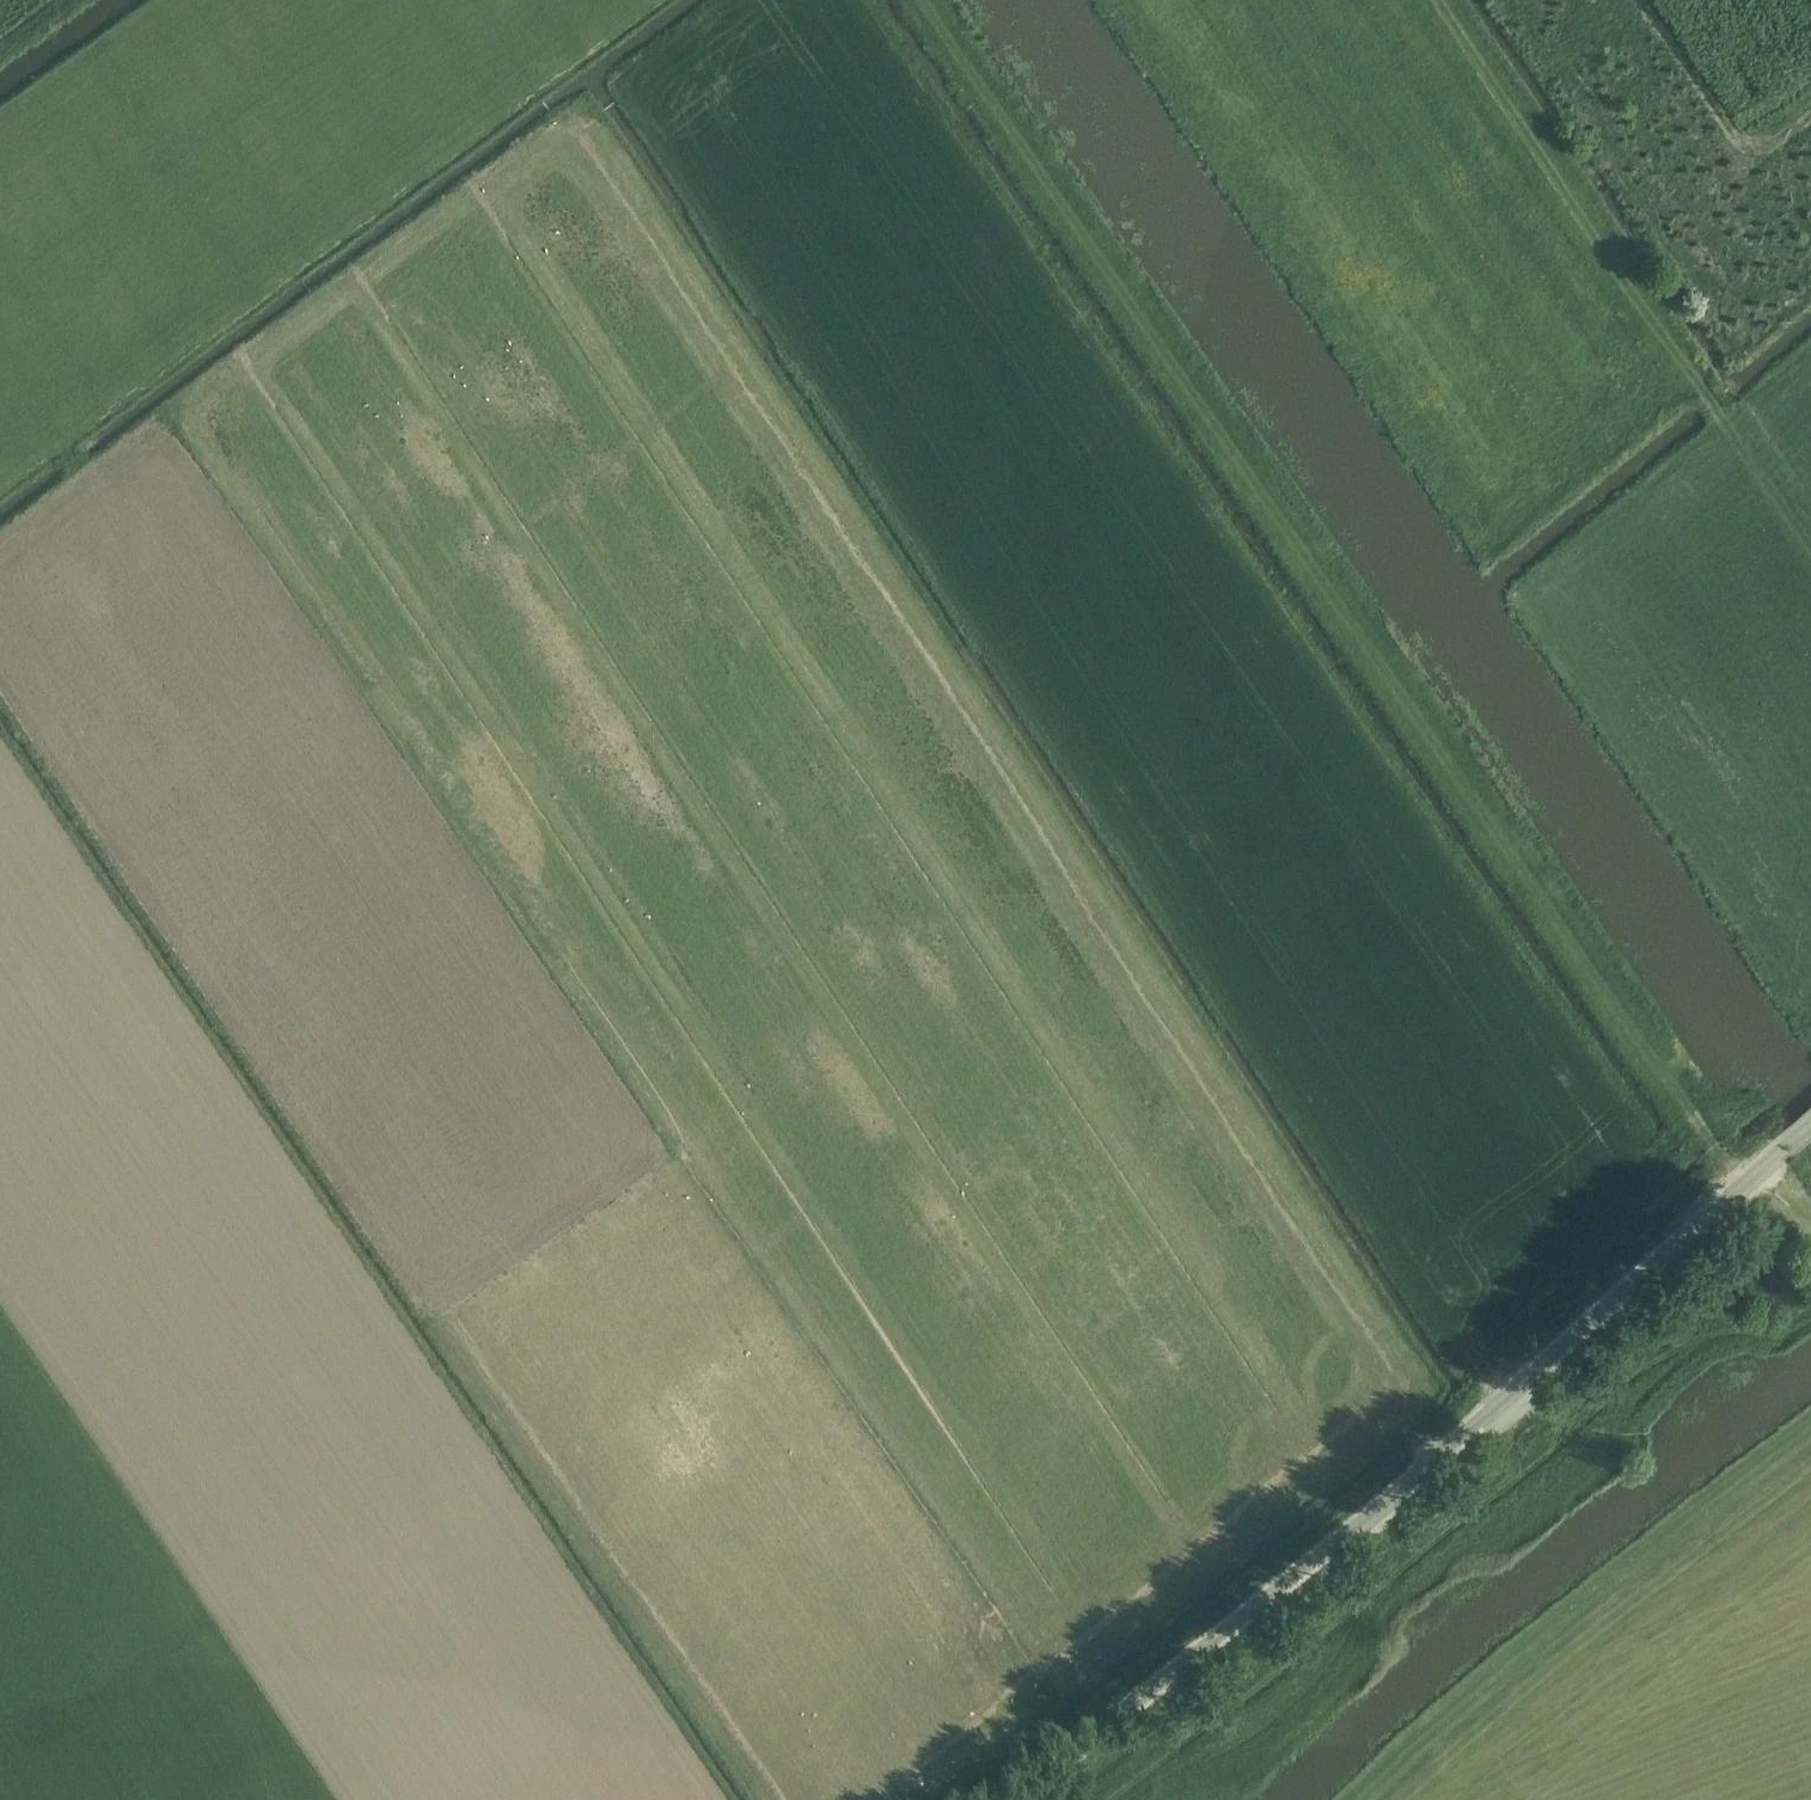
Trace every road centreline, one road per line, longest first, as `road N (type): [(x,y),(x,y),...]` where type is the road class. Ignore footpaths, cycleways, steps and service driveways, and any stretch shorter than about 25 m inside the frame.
road 1 (unclassified): [(1003,1799),(1367,1497),(1477,1423),(1810,1123)]

